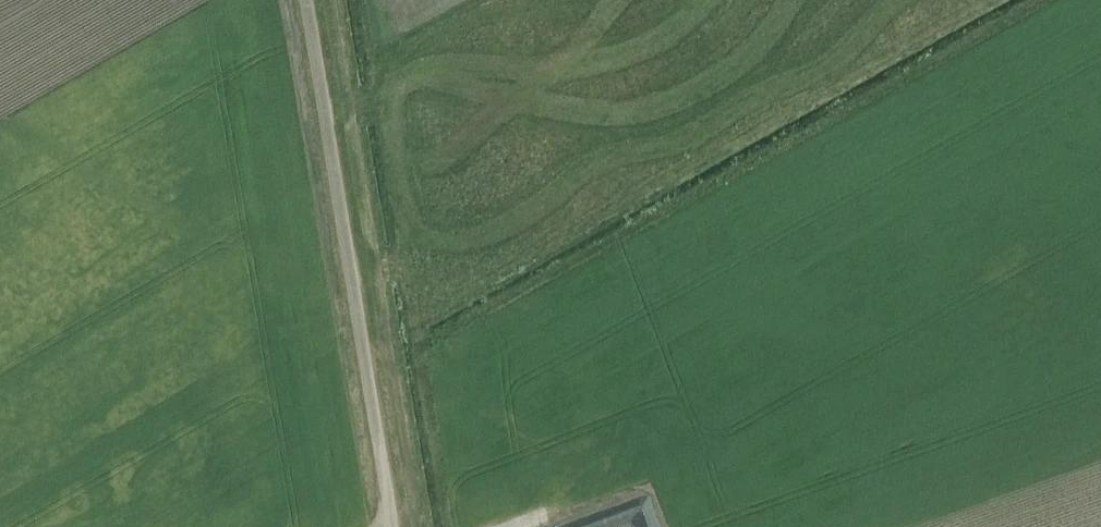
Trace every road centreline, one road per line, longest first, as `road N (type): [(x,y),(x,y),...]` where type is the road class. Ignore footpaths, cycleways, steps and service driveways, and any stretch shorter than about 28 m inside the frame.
road 1 (unclassified): [(393,526),(307,0)]

